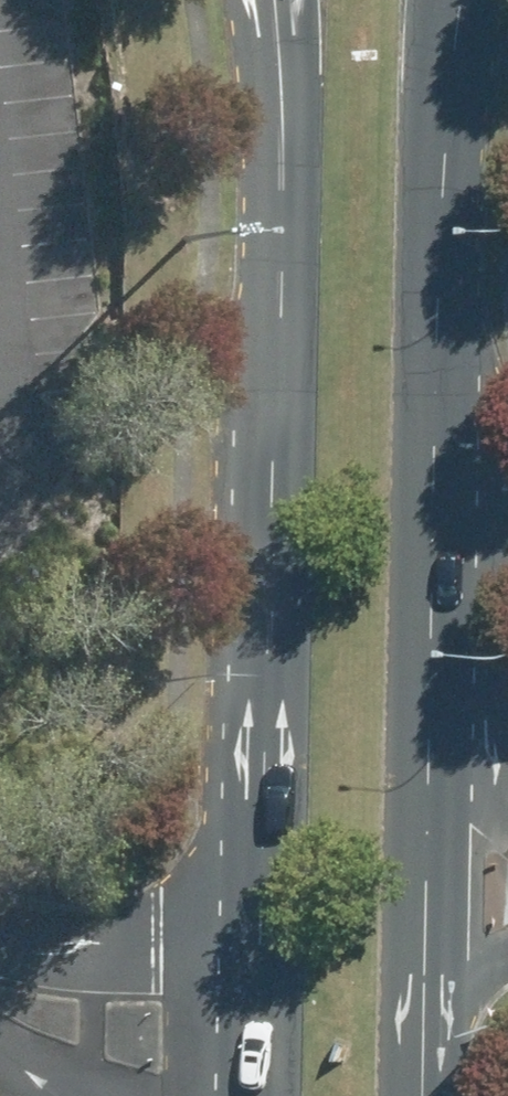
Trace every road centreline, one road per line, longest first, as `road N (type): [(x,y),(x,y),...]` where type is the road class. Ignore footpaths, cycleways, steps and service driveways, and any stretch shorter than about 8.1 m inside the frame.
road 1 (secondary): [(255,1095),(285,219),(266,0)]
road 2 (secondary): [(467,0),(452,103),(430,1095)]

